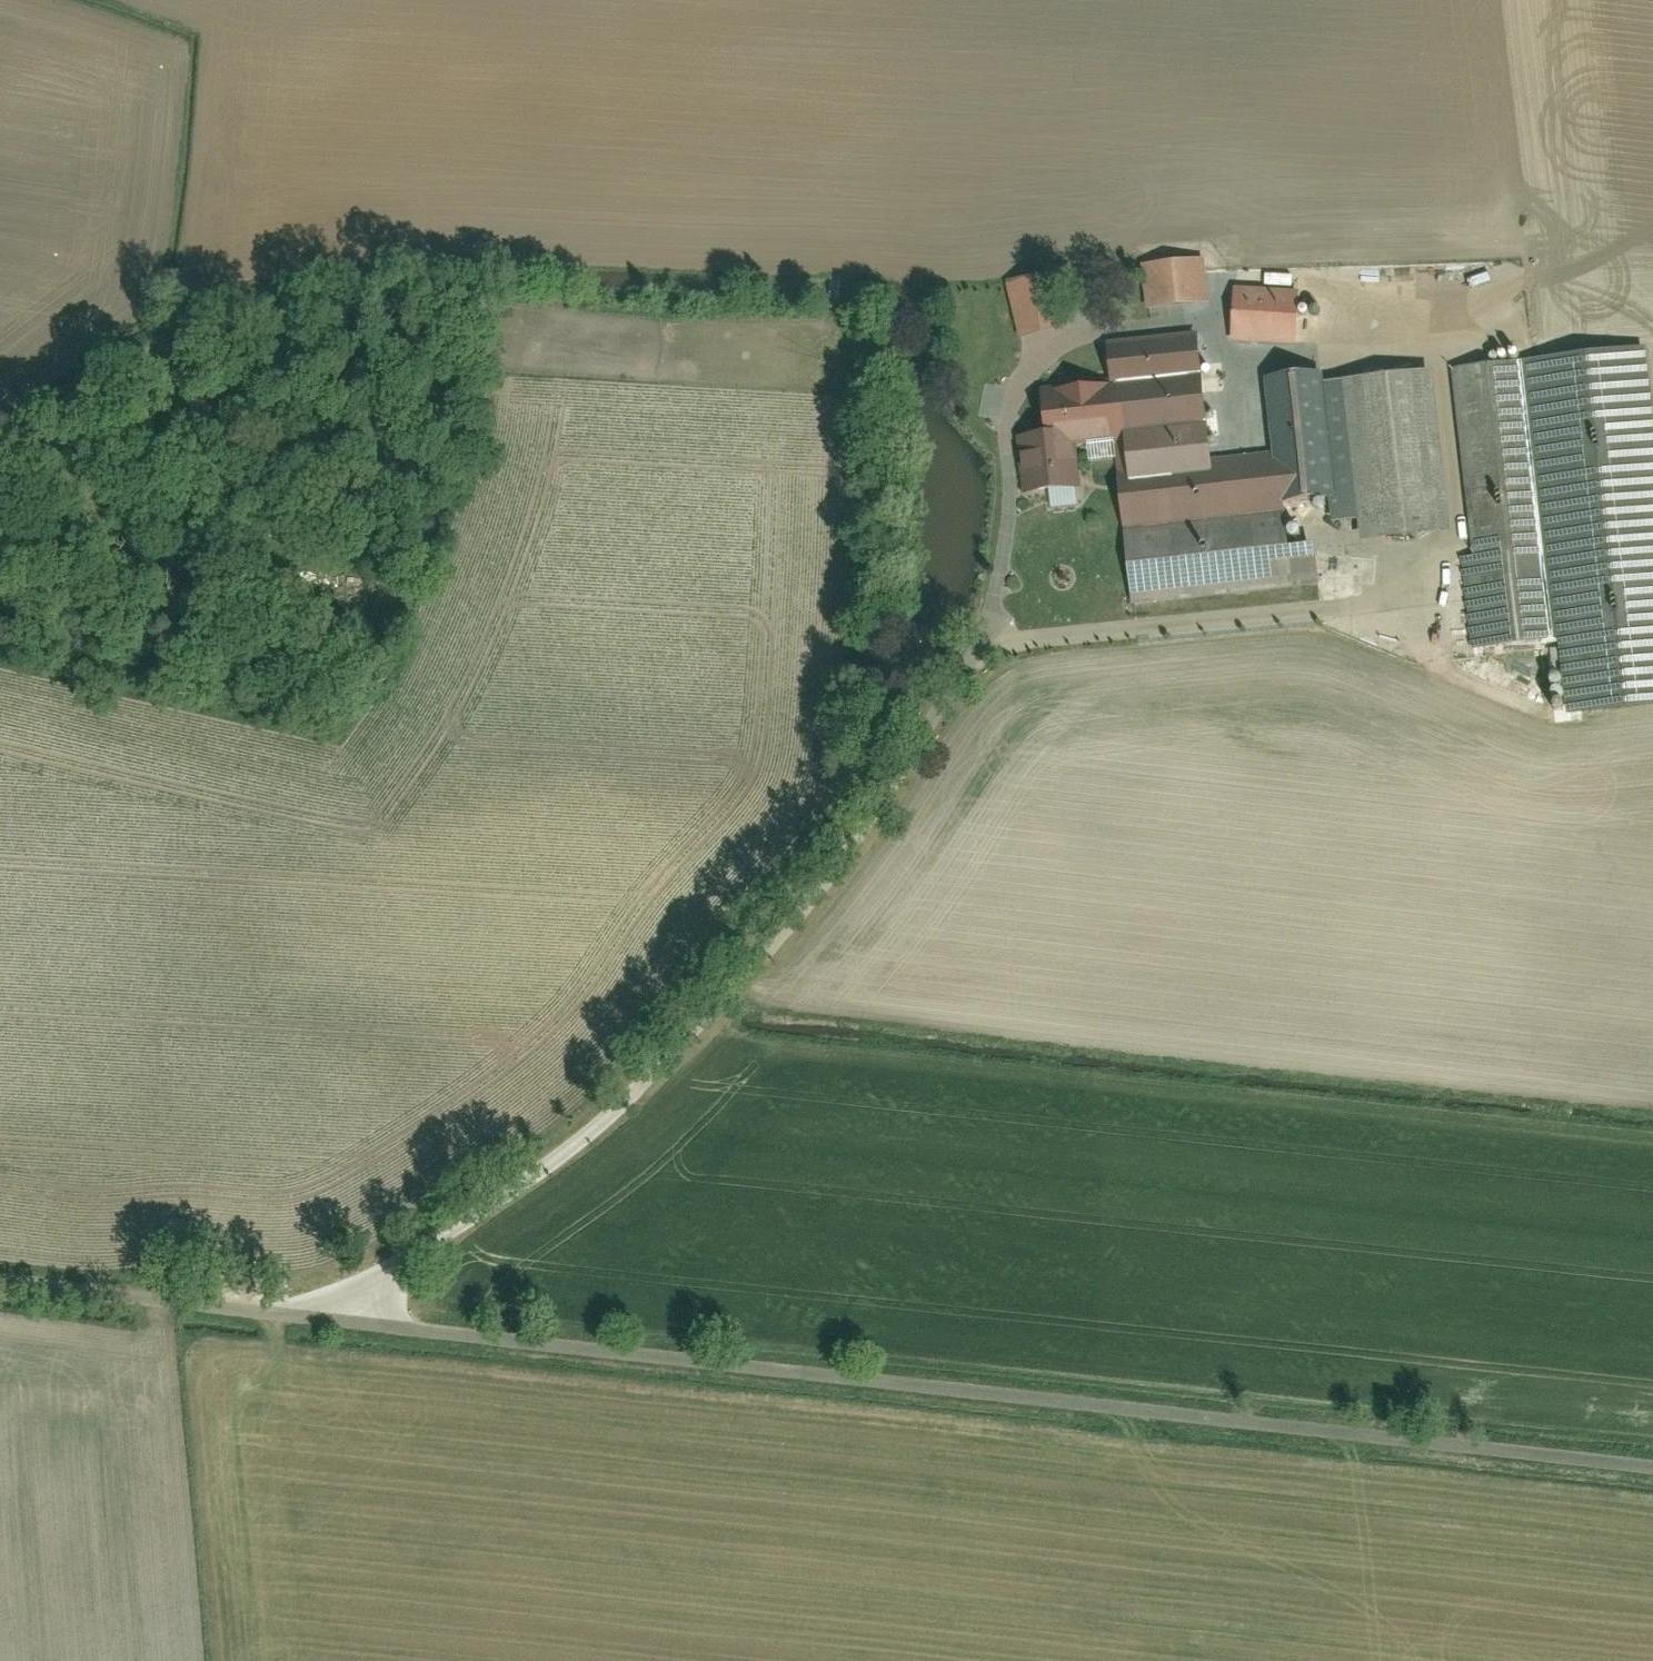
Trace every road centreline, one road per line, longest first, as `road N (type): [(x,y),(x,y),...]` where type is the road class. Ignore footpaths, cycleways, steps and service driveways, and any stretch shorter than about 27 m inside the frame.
road 1 (residential): [(354,1323),(906,1375),(1652,1460)]
road 2 (residential): [(354,1323),(624,1105),(792,933),(892,796),(984,645),(1007,542),(1012,401),(1046,351),(1097,326)]
road 3 (residential): [(0,1283),(354,1323)]

